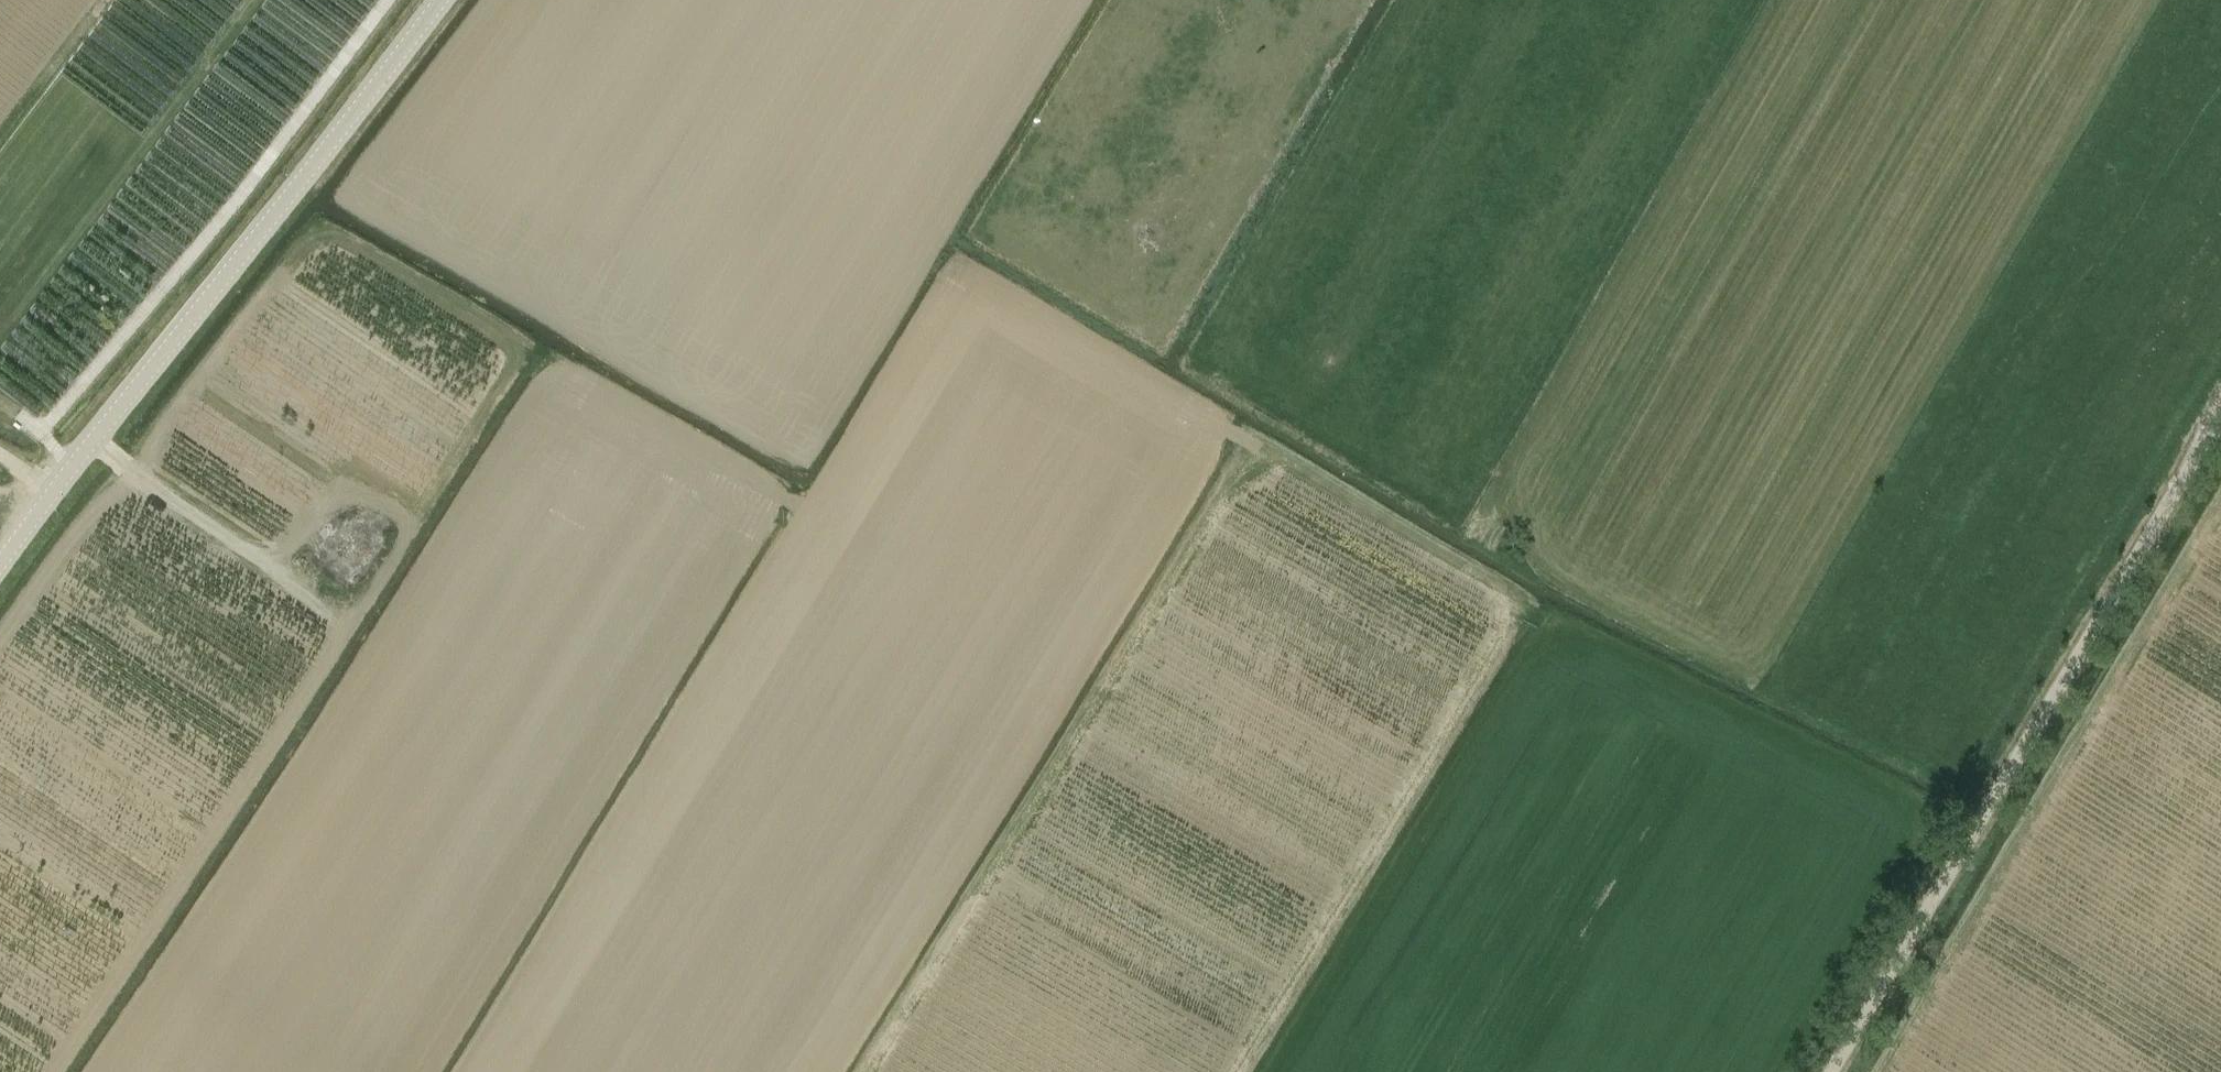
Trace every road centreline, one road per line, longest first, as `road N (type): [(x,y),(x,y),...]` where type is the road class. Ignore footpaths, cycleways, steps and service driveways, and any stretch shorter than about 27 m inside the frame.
road 1 (unclassified): [(1811,1071),(2220,380)]
road 2 (unclassified): [(0,519),(416,0)]

